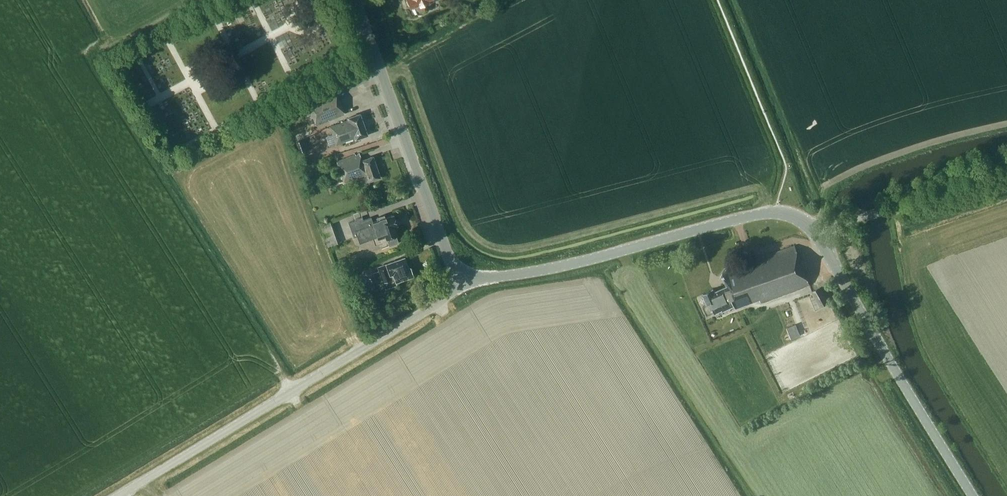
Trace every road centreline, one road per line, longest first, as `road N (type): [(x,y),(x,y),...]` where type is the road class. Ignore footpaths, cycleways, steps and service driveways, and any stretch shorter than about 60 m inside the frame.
road 1 (unclassified): [(119,495),(443,302),(465,279)]
road 2 (tertiary): [(465,279),(554,271),(776,212),(818,235)]
road 3 (tertiary): [(465,279),(452,265),(352,0)]
road 4 (tertiary): [(971,495),(818,235)]
road 5 (unclassified): [(818,235),(1006,169)]

